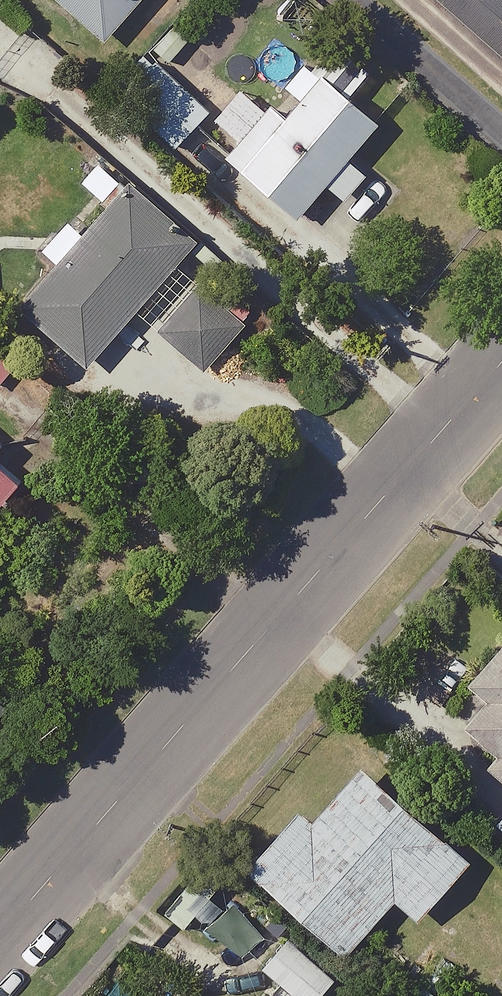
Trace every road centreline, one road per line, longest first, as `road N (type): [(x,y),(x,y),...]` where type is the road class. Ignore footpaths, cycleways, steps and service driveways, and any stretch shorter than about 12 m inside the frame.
road 1 (residential): [(0,939),(501,364)]

